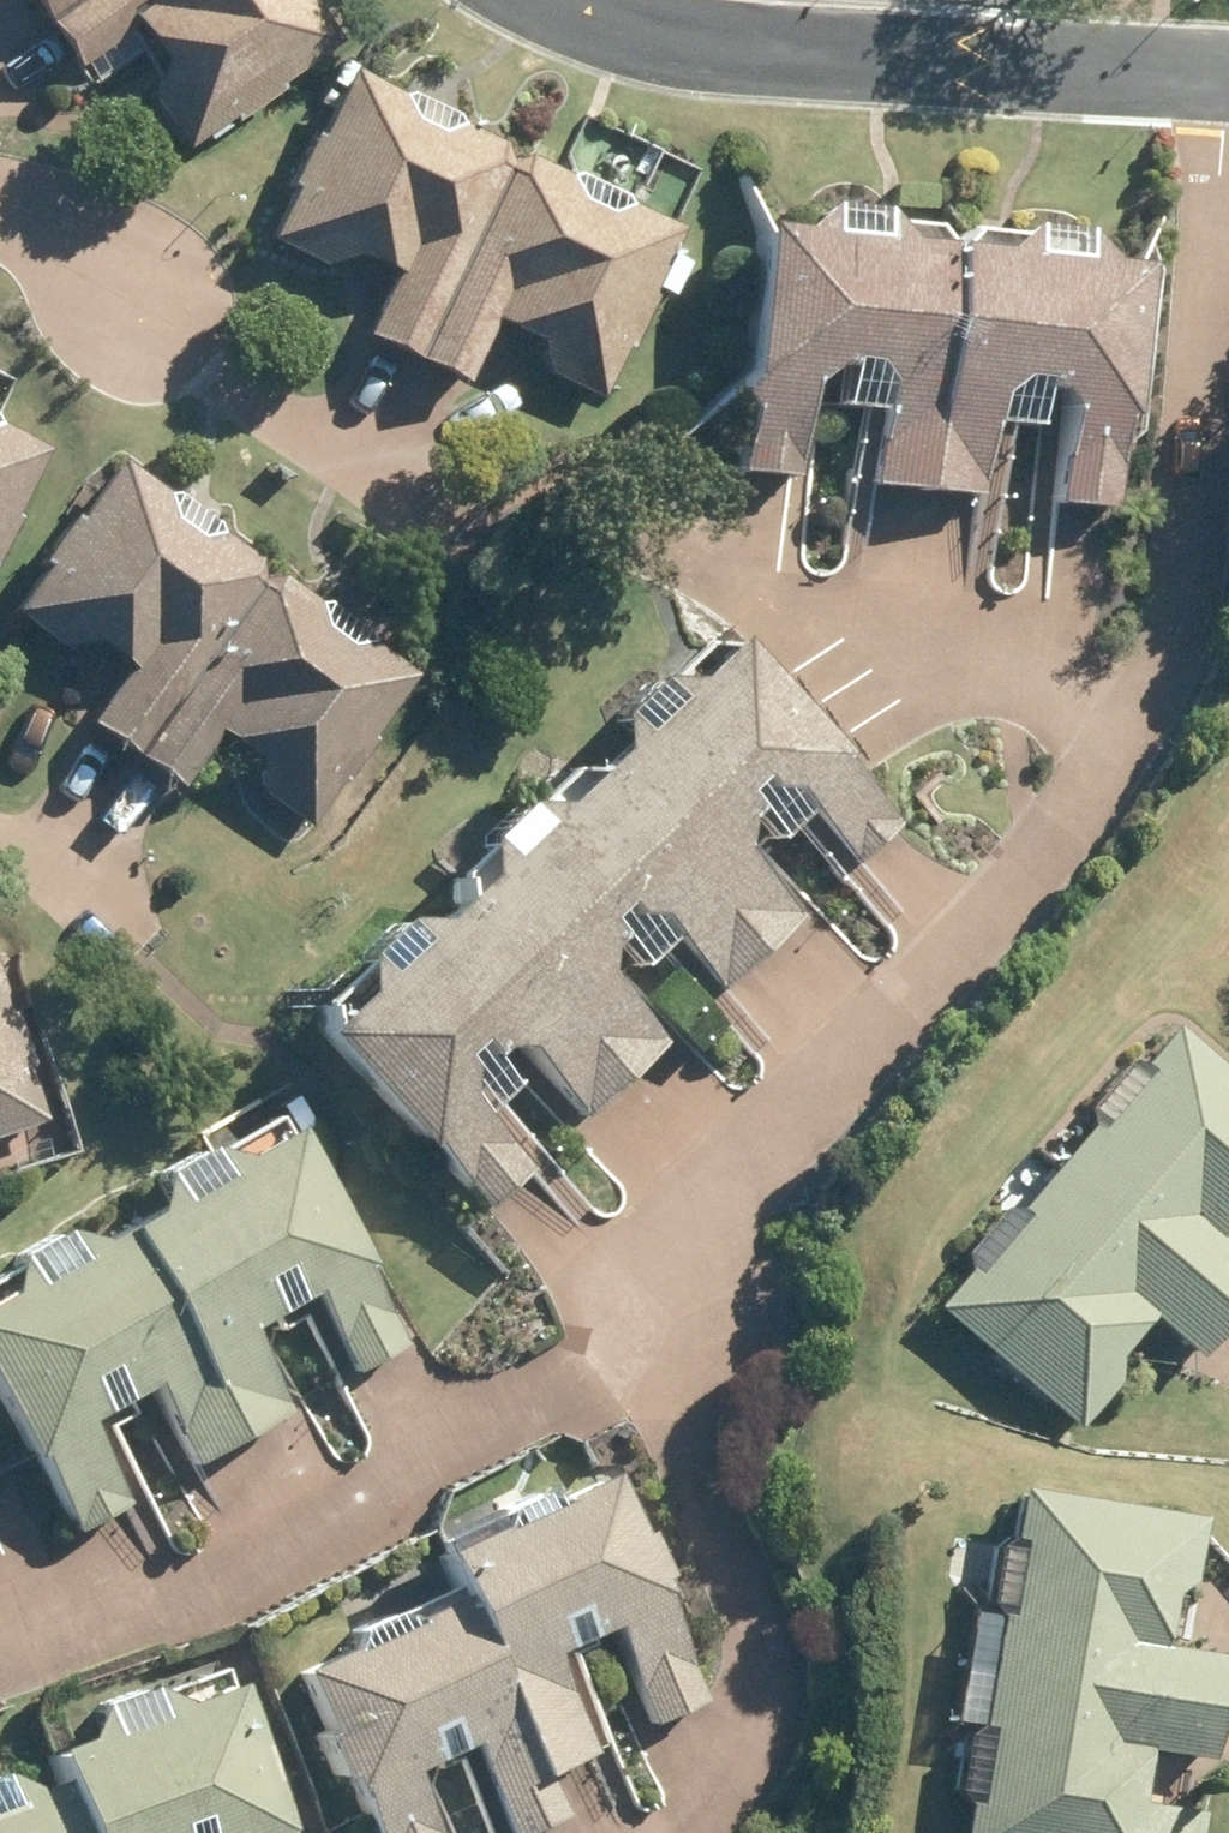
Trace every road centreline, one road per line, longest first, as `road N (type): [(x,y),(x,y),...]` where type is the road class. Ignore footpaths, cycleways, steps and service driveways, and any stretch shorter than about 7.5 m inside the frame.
road 1 (residential): [(634,1347),(734,1187),(844,1071),(1114,755),(1171,642),(1206,396),(1223,72)]
road 2 (residential): [(0,1664),(178,1603),(384,1499),(406,1474),(634,1347)]
road 3 (residential): [(1223,72),(671,35),(562,0)]
road 4 (residential): [(685,1832),(738,1771),(754,1722),(758,1638),(634,1347)]
road 5 (residential): [(0,209),(132,295)]

